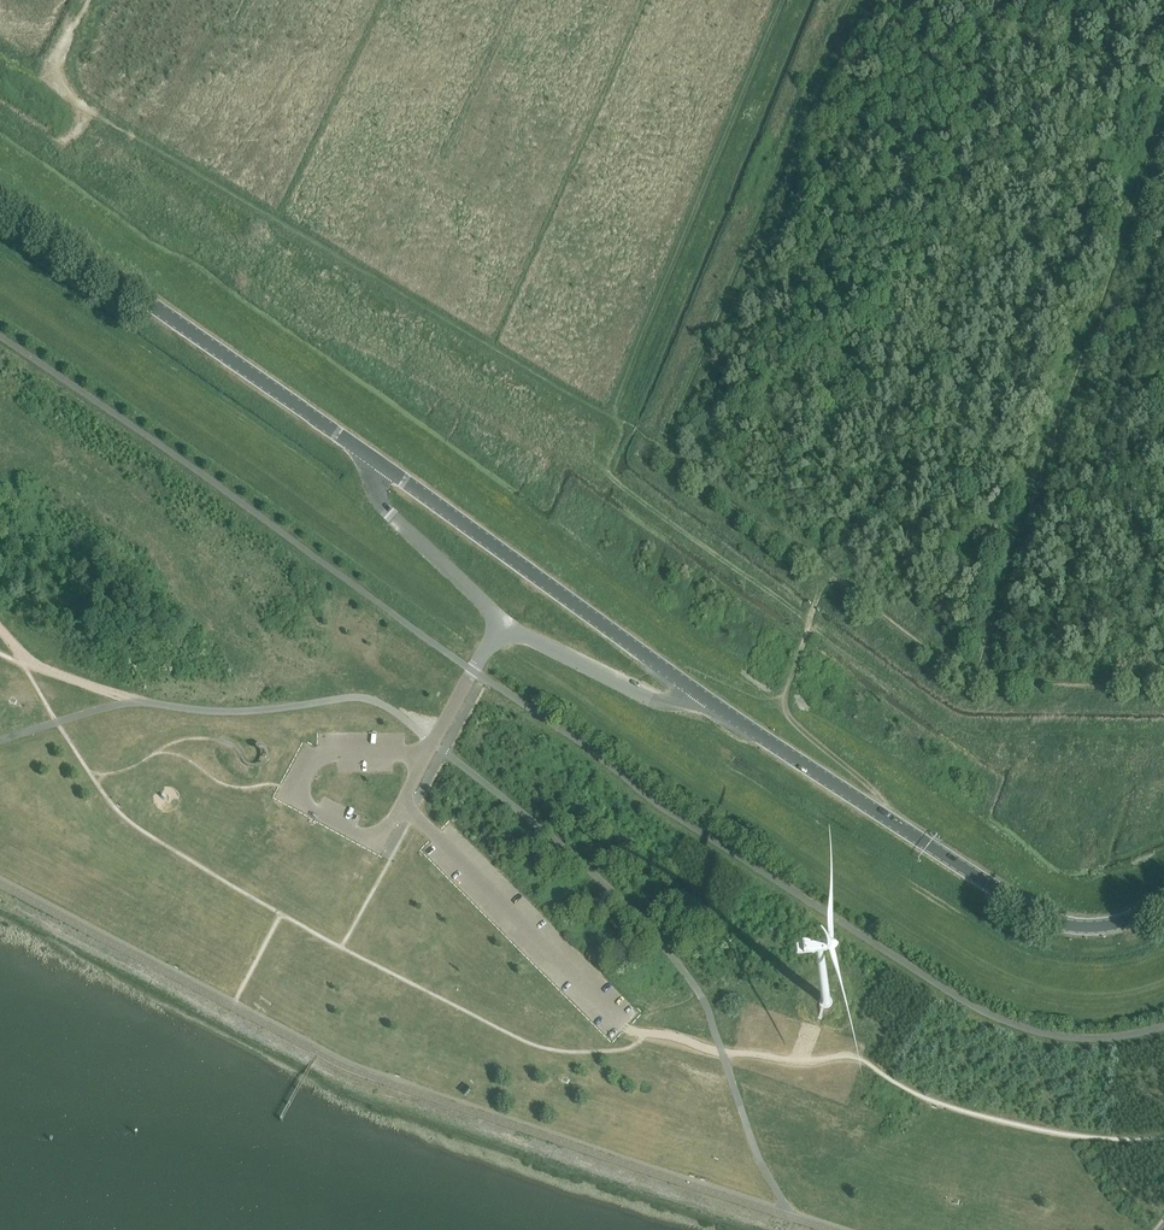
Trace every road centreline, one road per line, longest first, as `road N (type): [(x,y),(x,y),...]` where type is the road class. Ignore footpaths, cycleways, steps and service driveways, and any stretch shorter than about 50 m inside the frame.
road 1 (tertiary): [(0,202),(699,694),(1023,907),(1059,924),(1094,927),(1163,904)]

